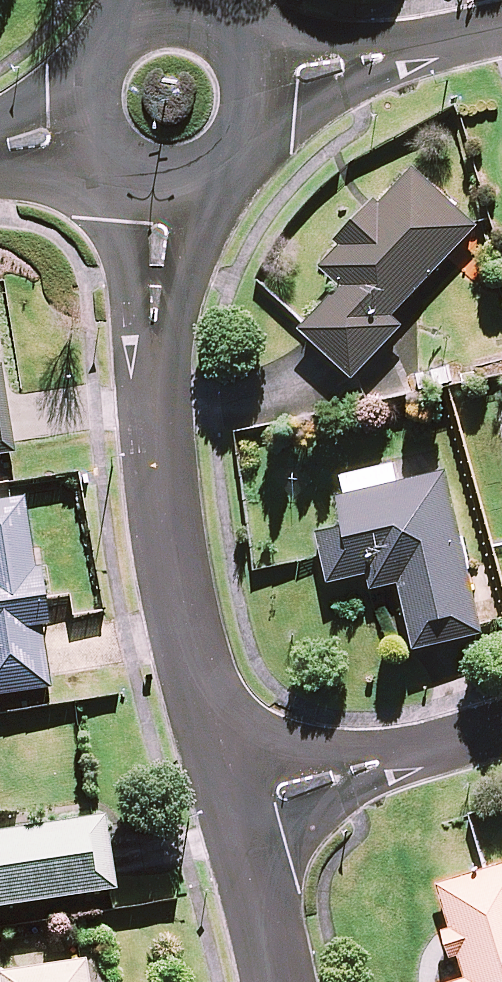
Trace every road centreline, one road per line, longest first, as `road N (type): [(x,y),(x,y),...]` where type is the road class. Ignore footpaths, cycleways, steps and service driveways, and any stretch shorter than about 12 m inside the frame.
road 1 (residential): [(235,806),(179,594),(158,465),(152,383),(165,185)]
road 2 (residential): [(501,729),(235,806)]
road 3 (residential): [(501,29),(260,83)]
road 4 (residential): [(270,981),(235,806)]
road 5 (residential): [(91,132),(87,73),(99,46),(147,12),(176,8)]
road 6 (residential): [(260,83),(253,135),(238,157),(217,174),(165,185)]
road 7 (residential): [(176,8),(232,31),(260,83)]

